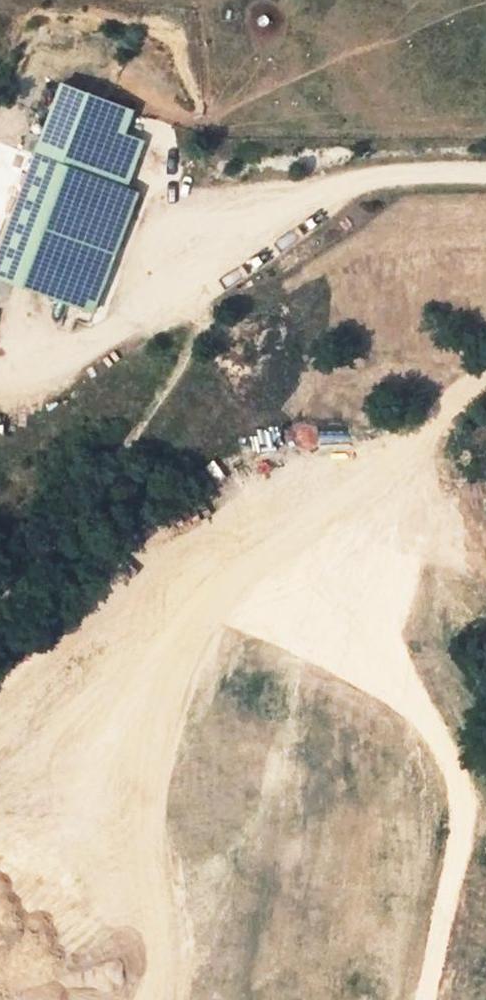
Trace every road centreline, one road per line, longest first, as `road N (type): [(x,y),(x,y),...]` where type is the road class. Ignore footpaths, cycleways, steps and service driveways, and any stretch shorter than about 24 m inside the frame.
road 1 (track): [(430,999),(467,818),(448,759),(392,655),(423,434),(485,377)]

